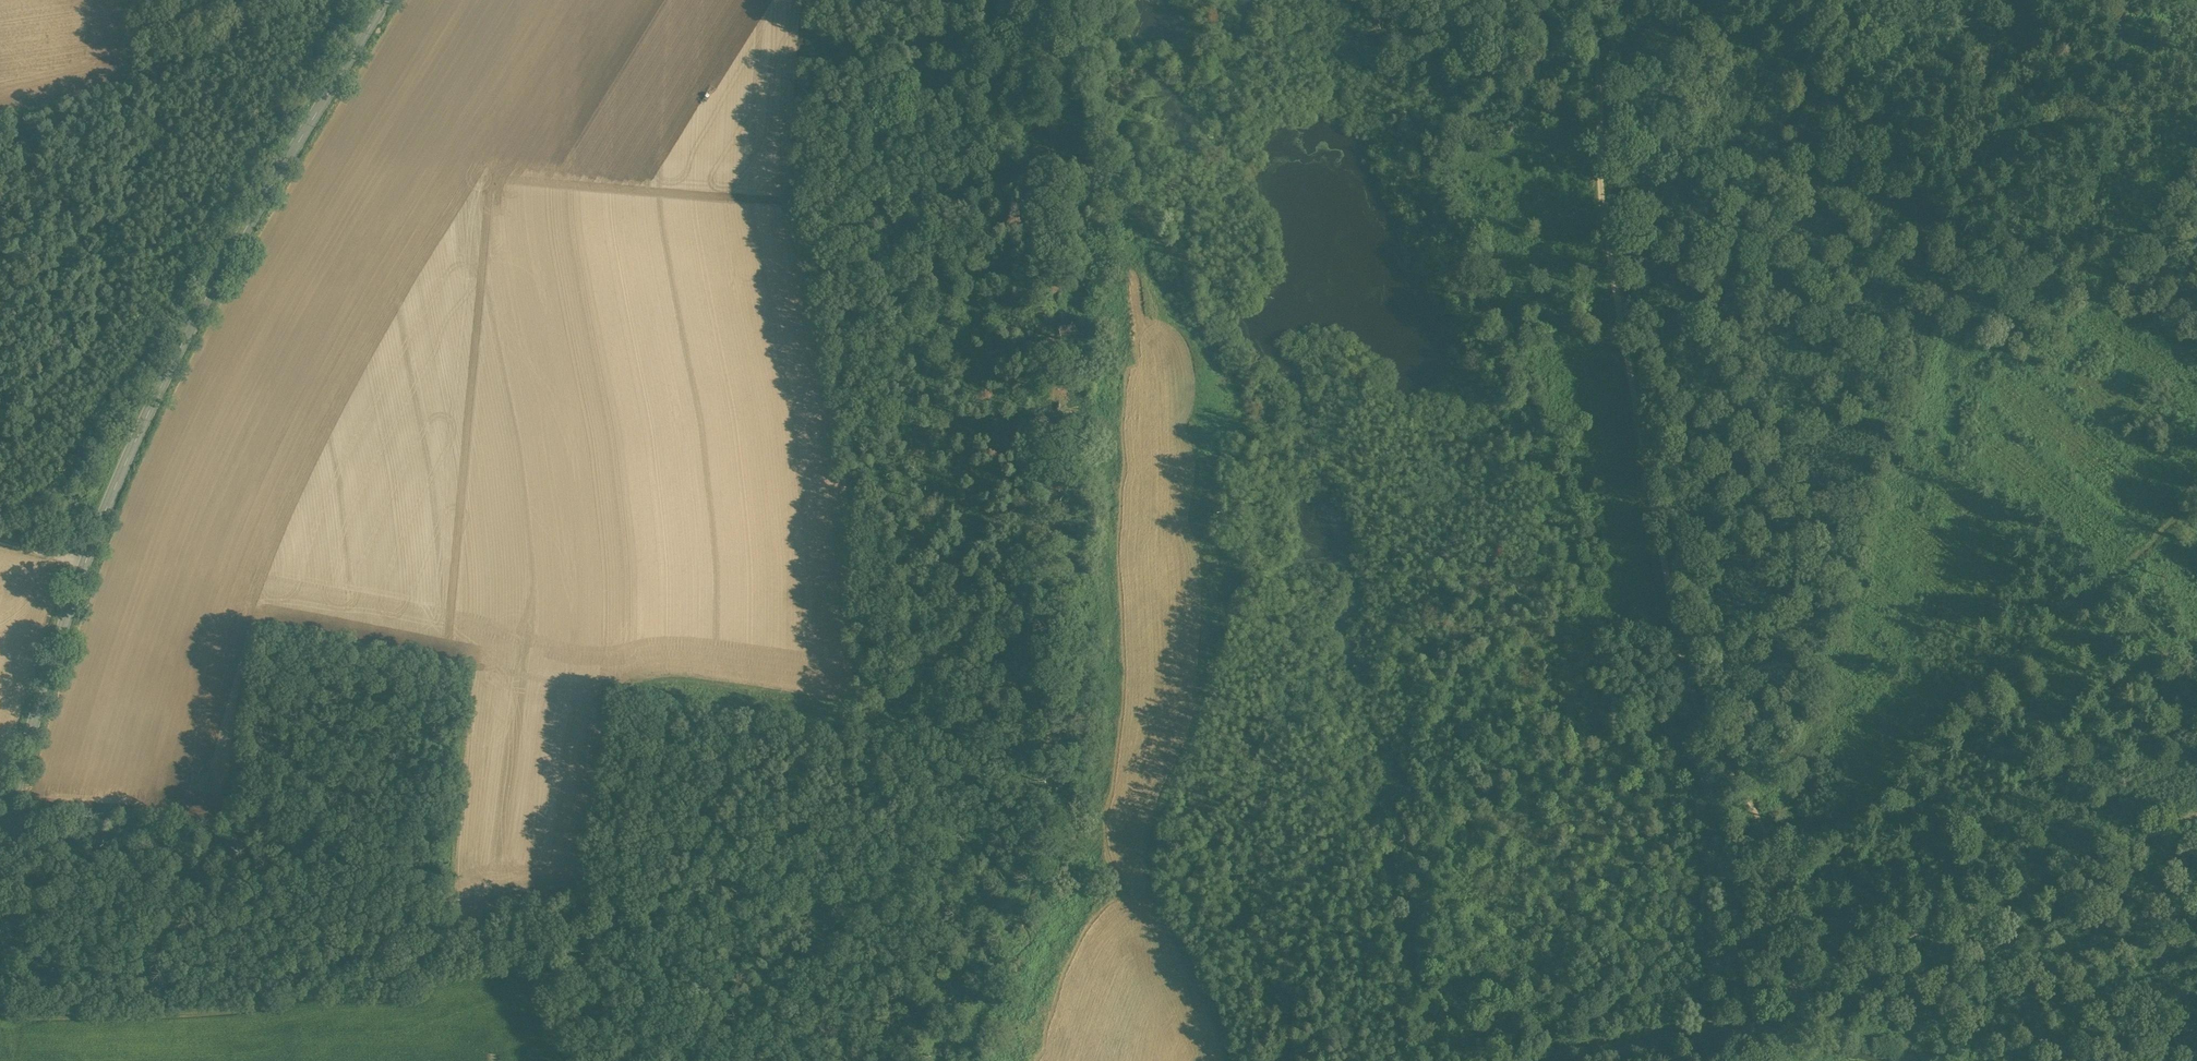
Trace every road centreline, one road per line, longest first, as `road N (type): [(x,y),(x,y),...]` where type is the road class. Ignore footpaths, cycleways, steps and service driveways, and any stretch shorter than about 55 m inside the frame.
road 1 (track): [(1584,0),(1601,75),(1599,178),(1651,498),(1689,679),(1772,840),(1790,900),(1796,992),(1845,962),(2196,811)]
road 2 (secondary): [(0,854),(45,683),(133,446),(237,243),(385,0)]
road 3 (track): [(0,1010),(118,1017),(230,1010),(313,992),(441,945),(466,704)]
road 4 (track): [(2196,504),(2080,614),(1941,726),(1883,790),(1779,864)]

